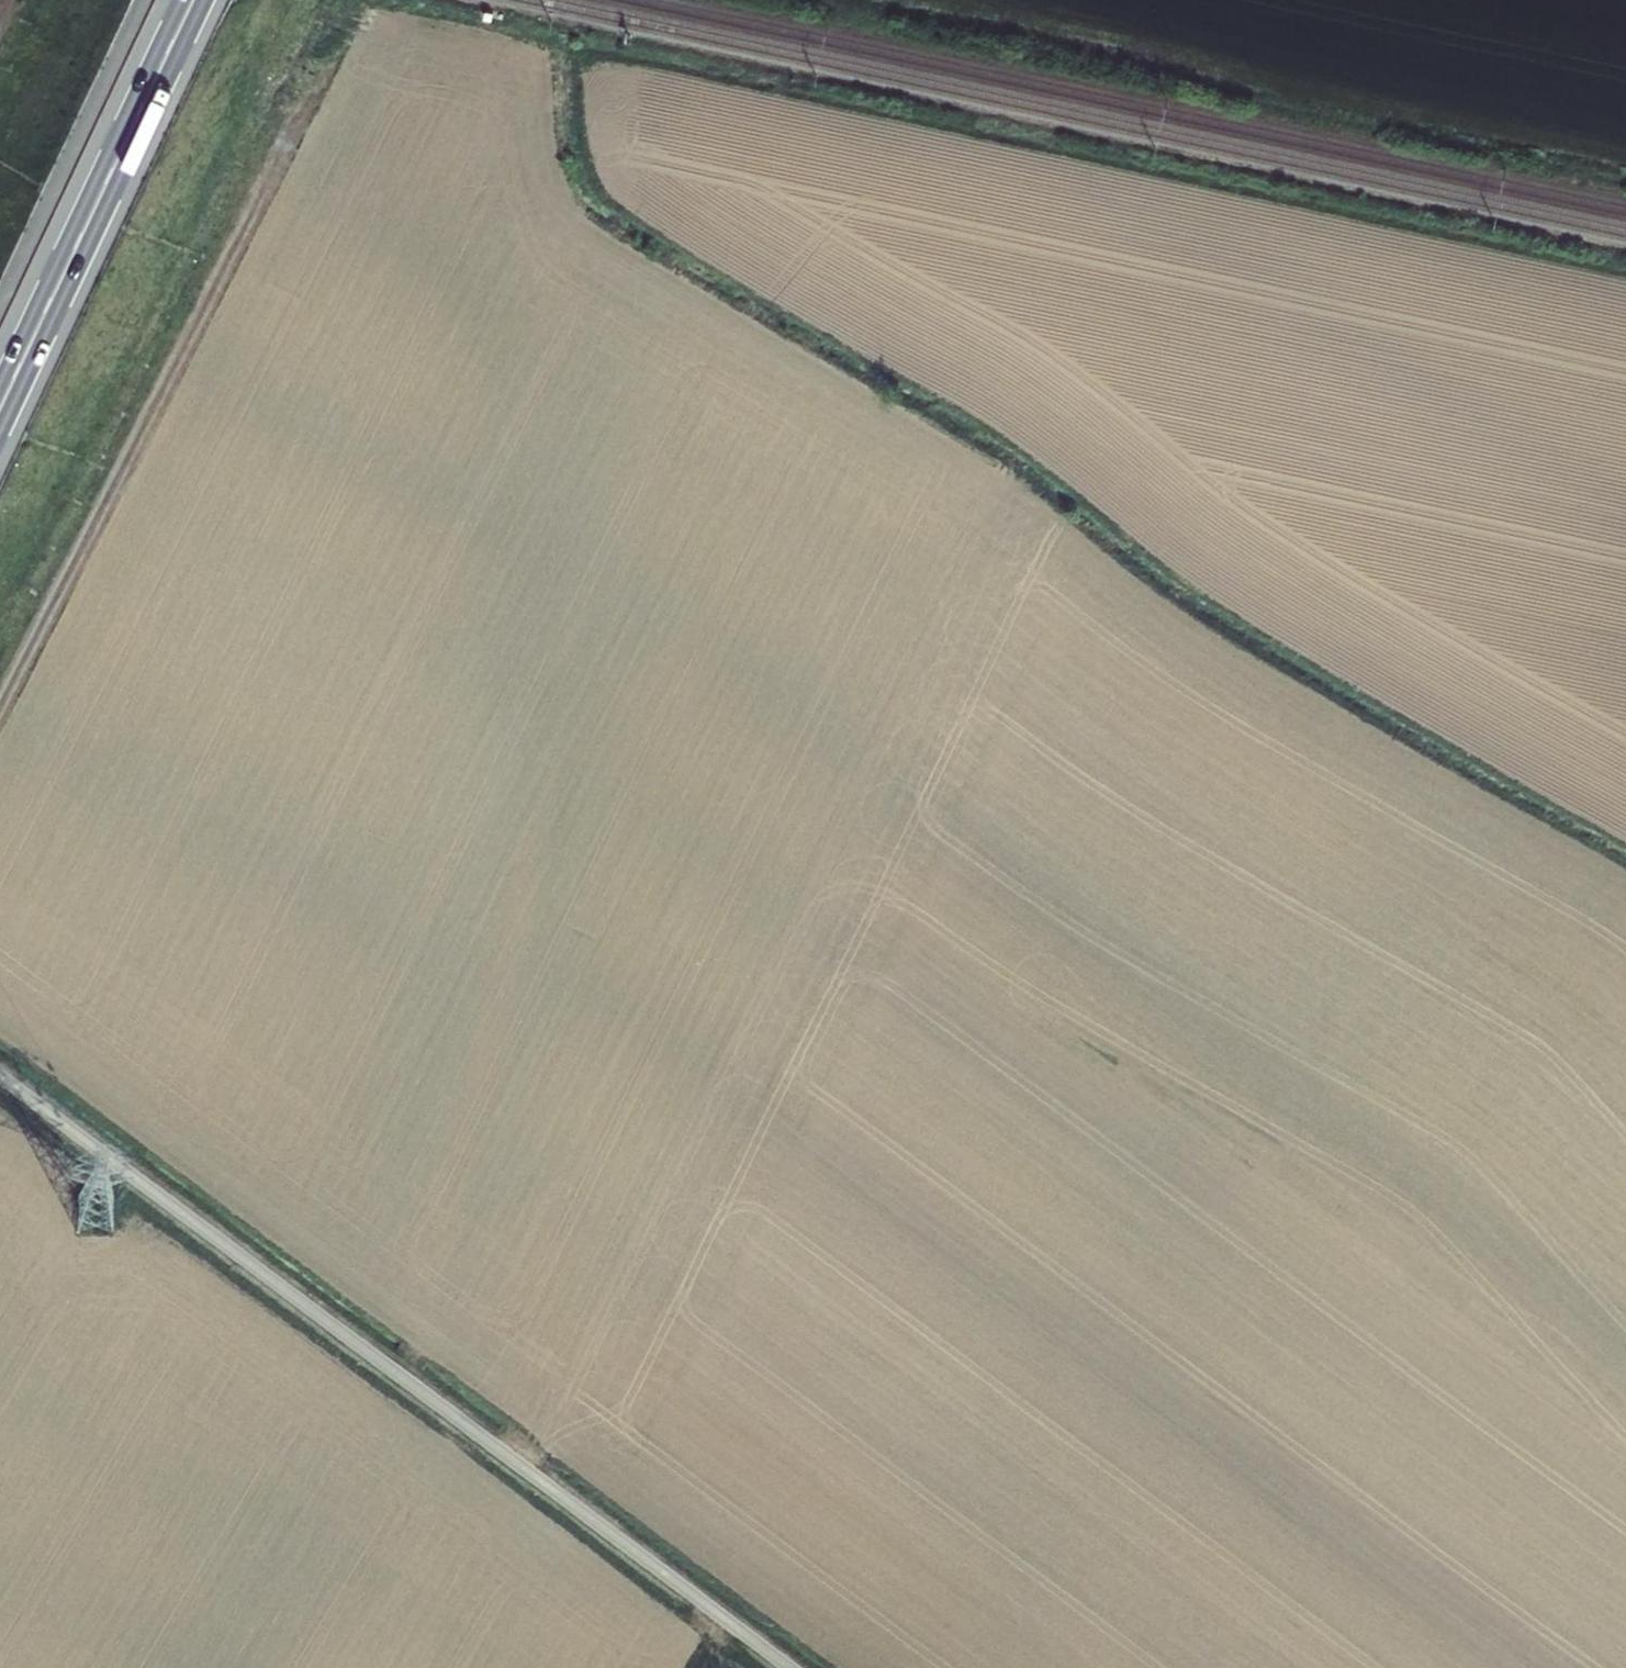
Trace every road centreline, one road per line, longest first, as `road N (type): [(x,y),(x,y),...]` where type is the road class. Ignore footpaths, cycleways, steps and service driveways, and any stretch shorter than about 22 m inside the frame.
road 1 (unclassified): [(789,1667),(0,1081)]
road 2 (track): [(319,89),(0,698)]
road 3 (primary): [(188,0),(0,409)]

